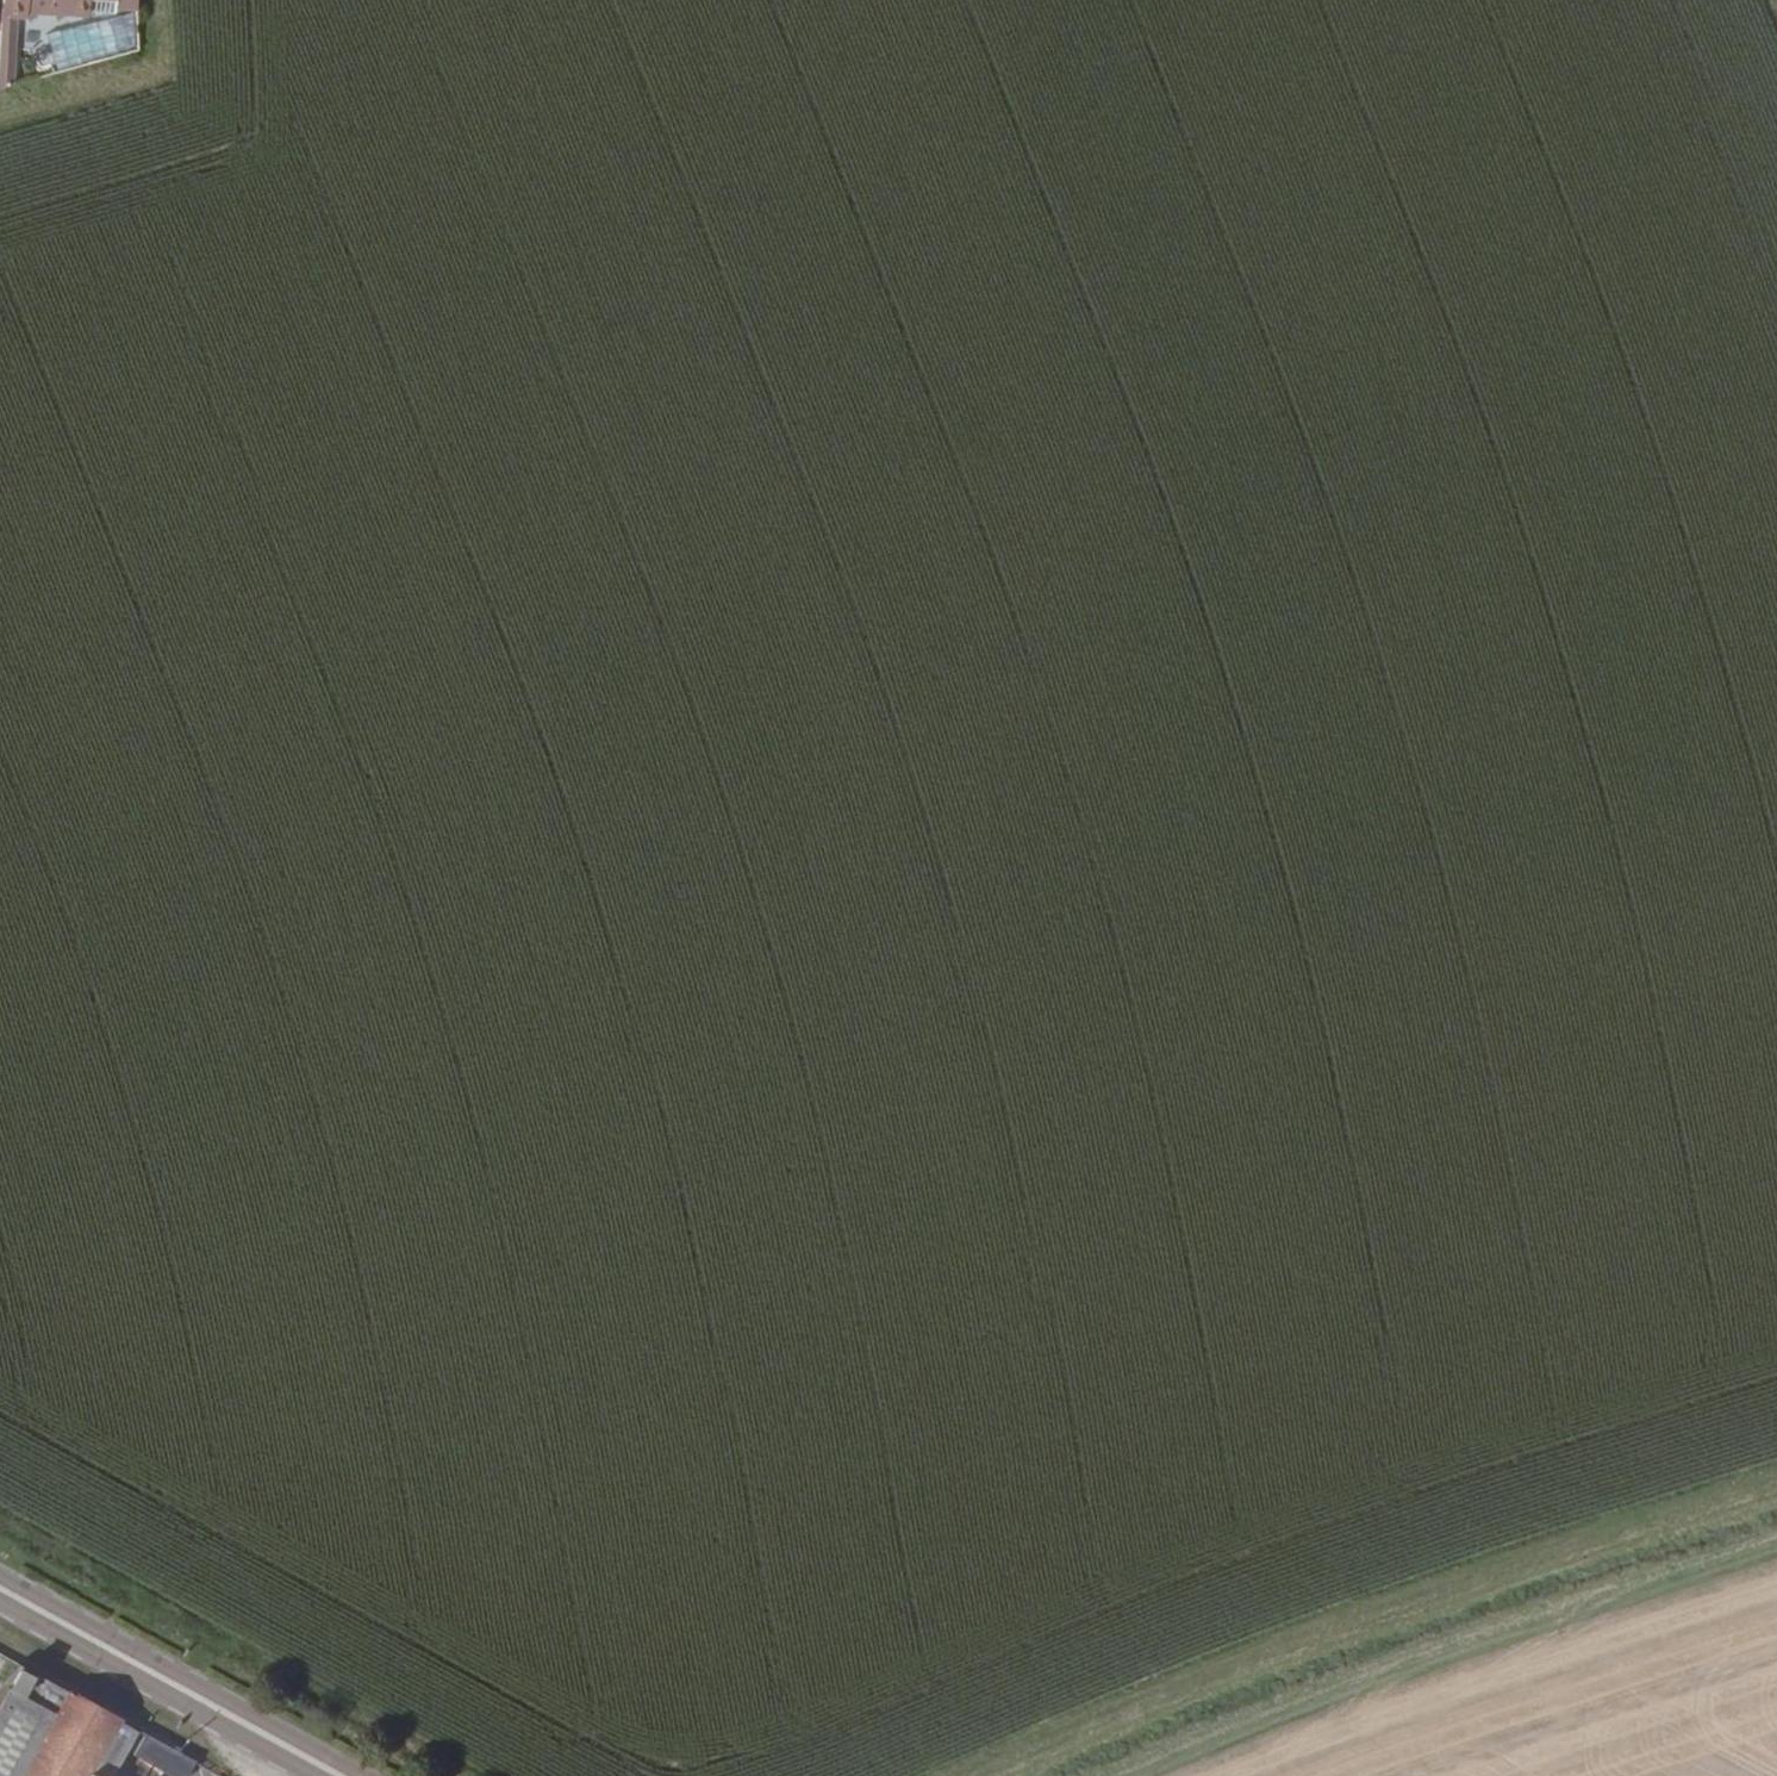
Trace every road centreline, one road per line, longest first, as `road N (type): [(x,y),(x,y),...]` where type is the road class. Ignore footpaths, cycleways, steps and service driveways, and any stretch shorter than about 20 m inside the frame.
road 1 (primary): [(340,1775),(0,1589)]

